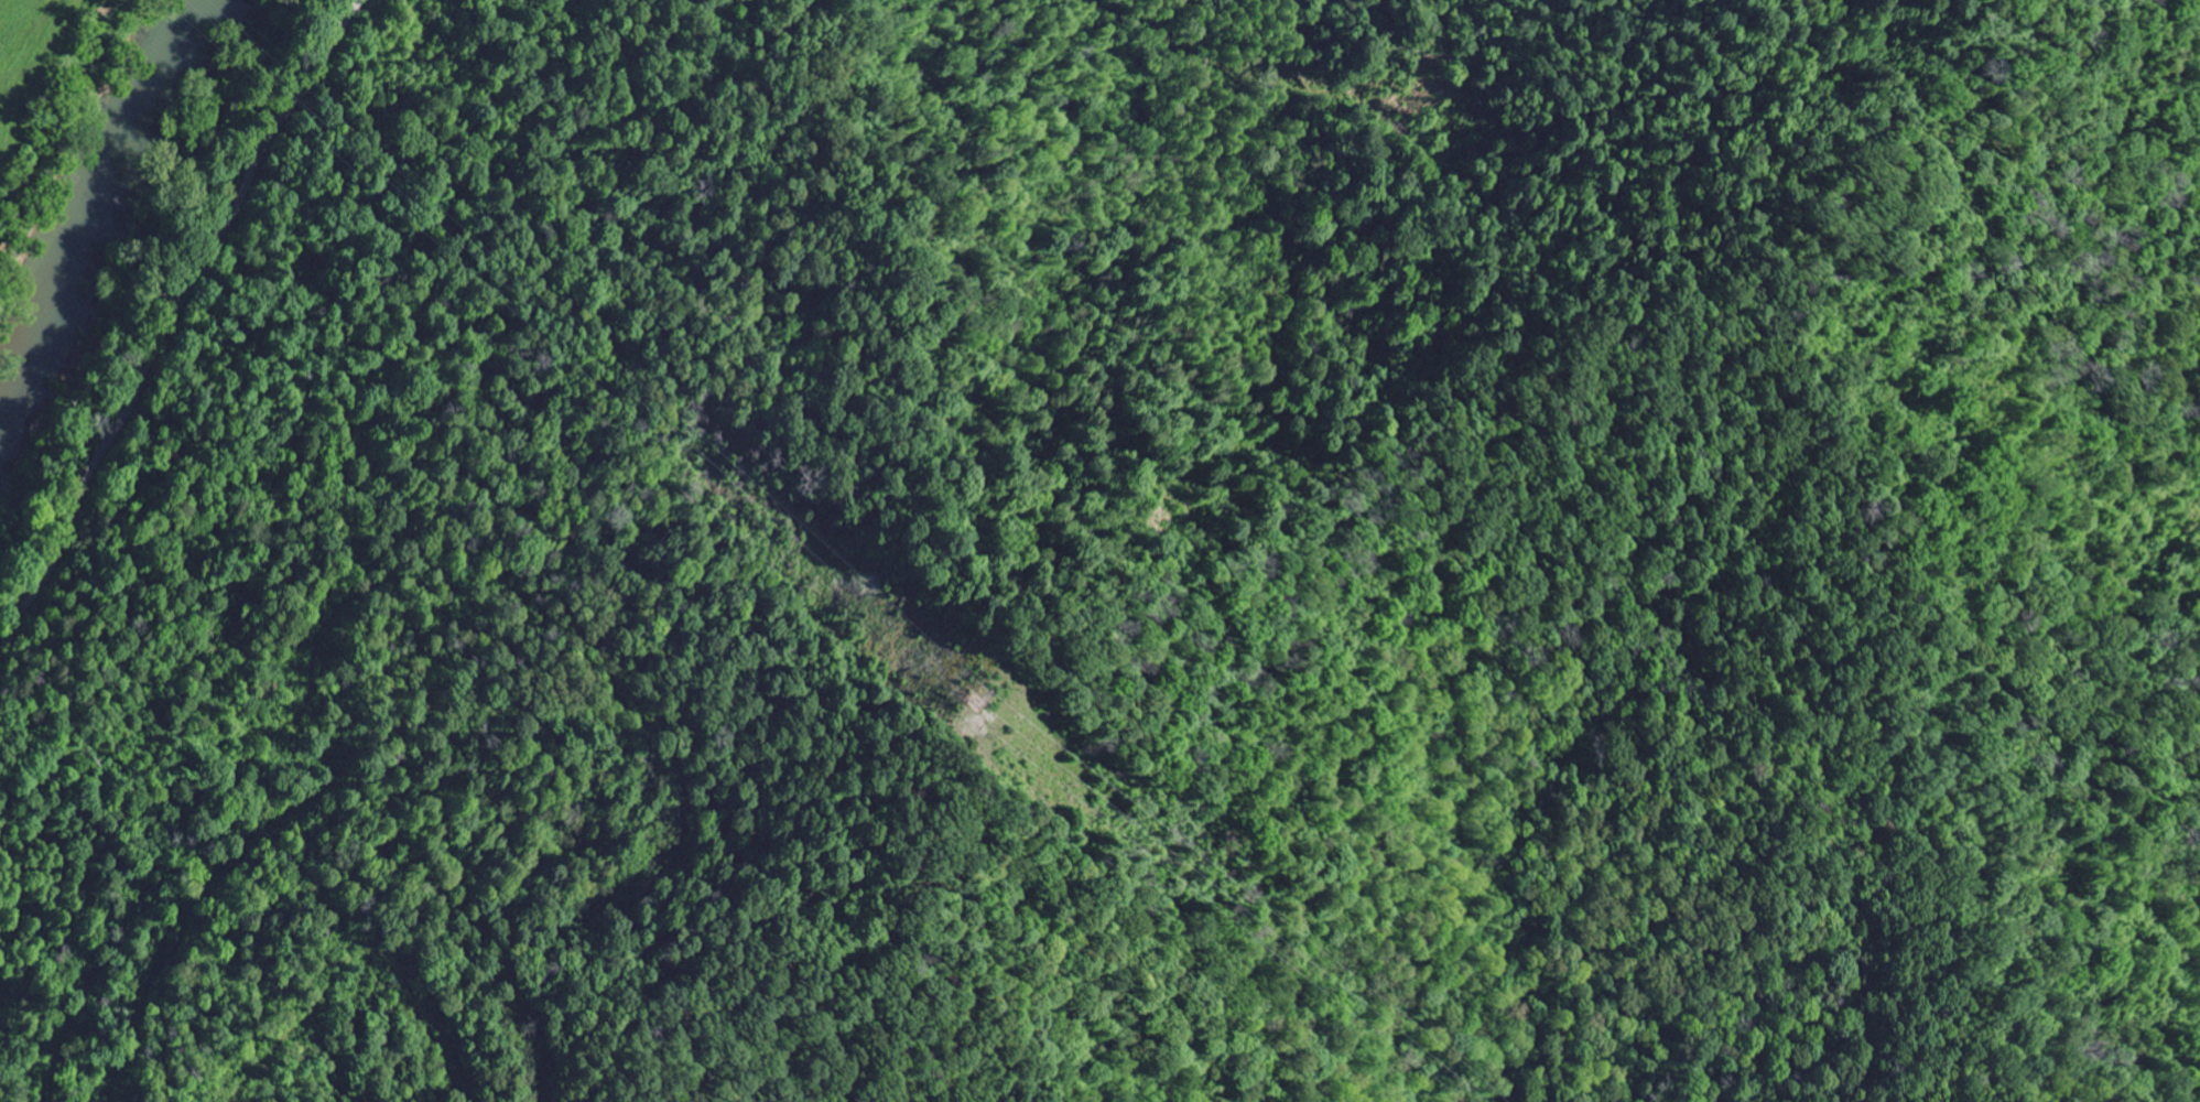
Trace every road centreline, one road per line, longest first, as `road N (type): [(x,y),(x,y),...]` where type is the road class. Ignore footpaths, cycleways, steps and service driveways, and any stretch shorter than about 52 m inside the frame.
road 1 (residential): [(0,648),(50,572),(196,273),(362,0)]

